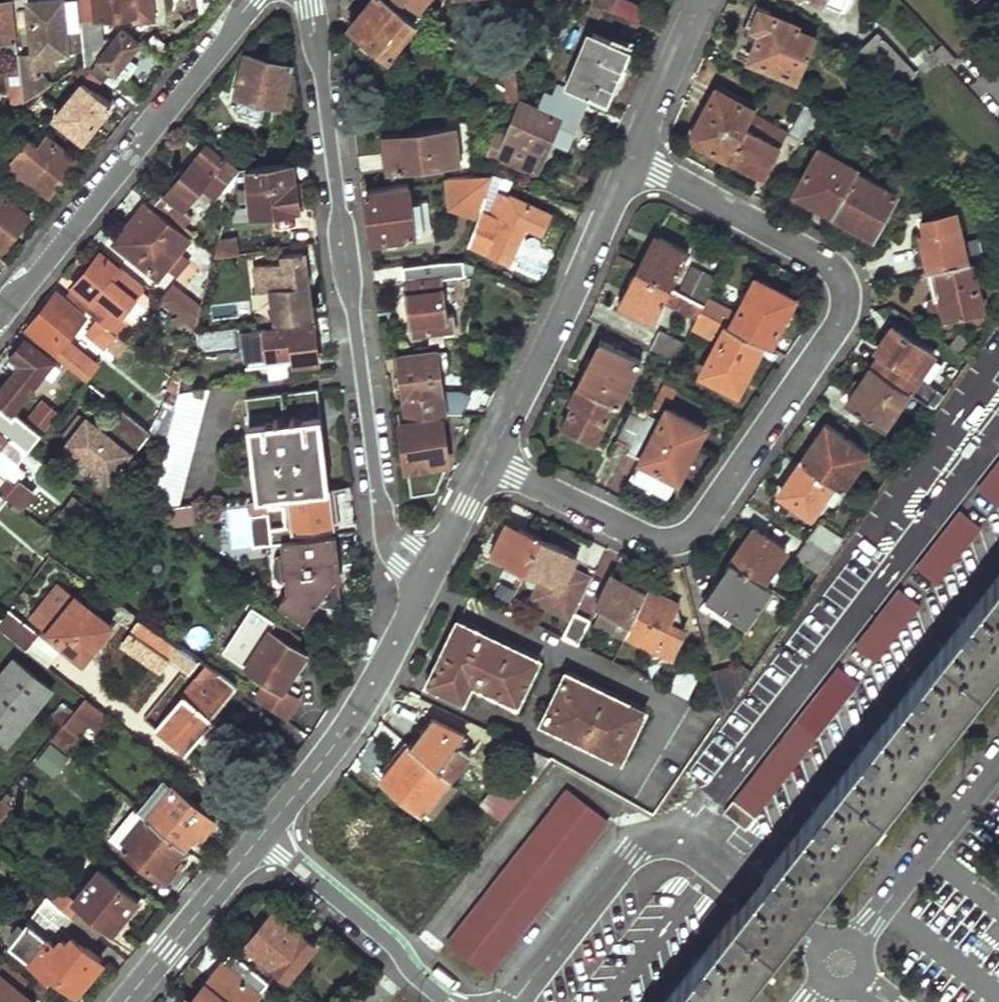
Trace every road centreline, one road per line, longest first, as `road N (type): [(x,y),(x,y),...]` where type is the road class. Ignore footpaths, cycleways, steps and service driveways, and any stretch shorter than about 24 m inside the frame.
road 1 (residential): [(489,461),(651,542),(688,537),(841,323),(842,282),(829,265),(635,162)]
road 2 (residential): [(382,526),(311,0)]
road 3 (residential): [(512,1001),(647,843),(686,842),(842,962)]
road 4 (residential): [(251,0),(0,316)]
road 5 (residential): [(635,162),(489,461)]
road 6 (residential): [(423,586),(361,705),(263,835)]
road 7 (residential): [(842,962),(998,760)]
road 8 (residential): [(263,835),(451,1001)]
road 9 (residential): [(263,835),(125,1001)]
road 10 (residential): [(700,0),(635,162)]

